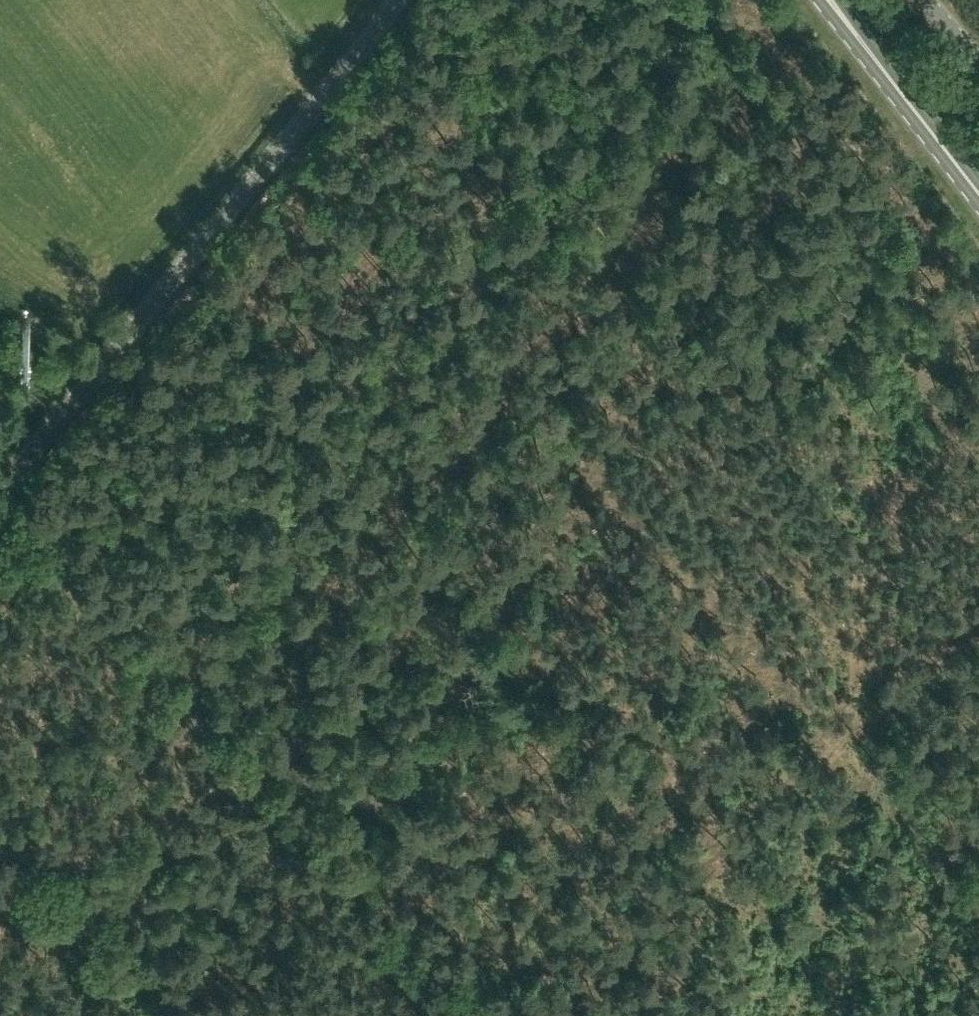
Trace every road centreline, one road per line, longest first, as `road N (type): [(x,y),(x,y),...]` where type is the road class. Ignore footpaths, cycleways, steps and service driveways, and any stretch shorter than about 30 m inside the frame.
road 1 (track): [(0,515),(497,1015)]
road 2 (tertiary): [(0,492),(368,66),(407,0)]
road 3 (primary): [(978,193),(858,36)]

